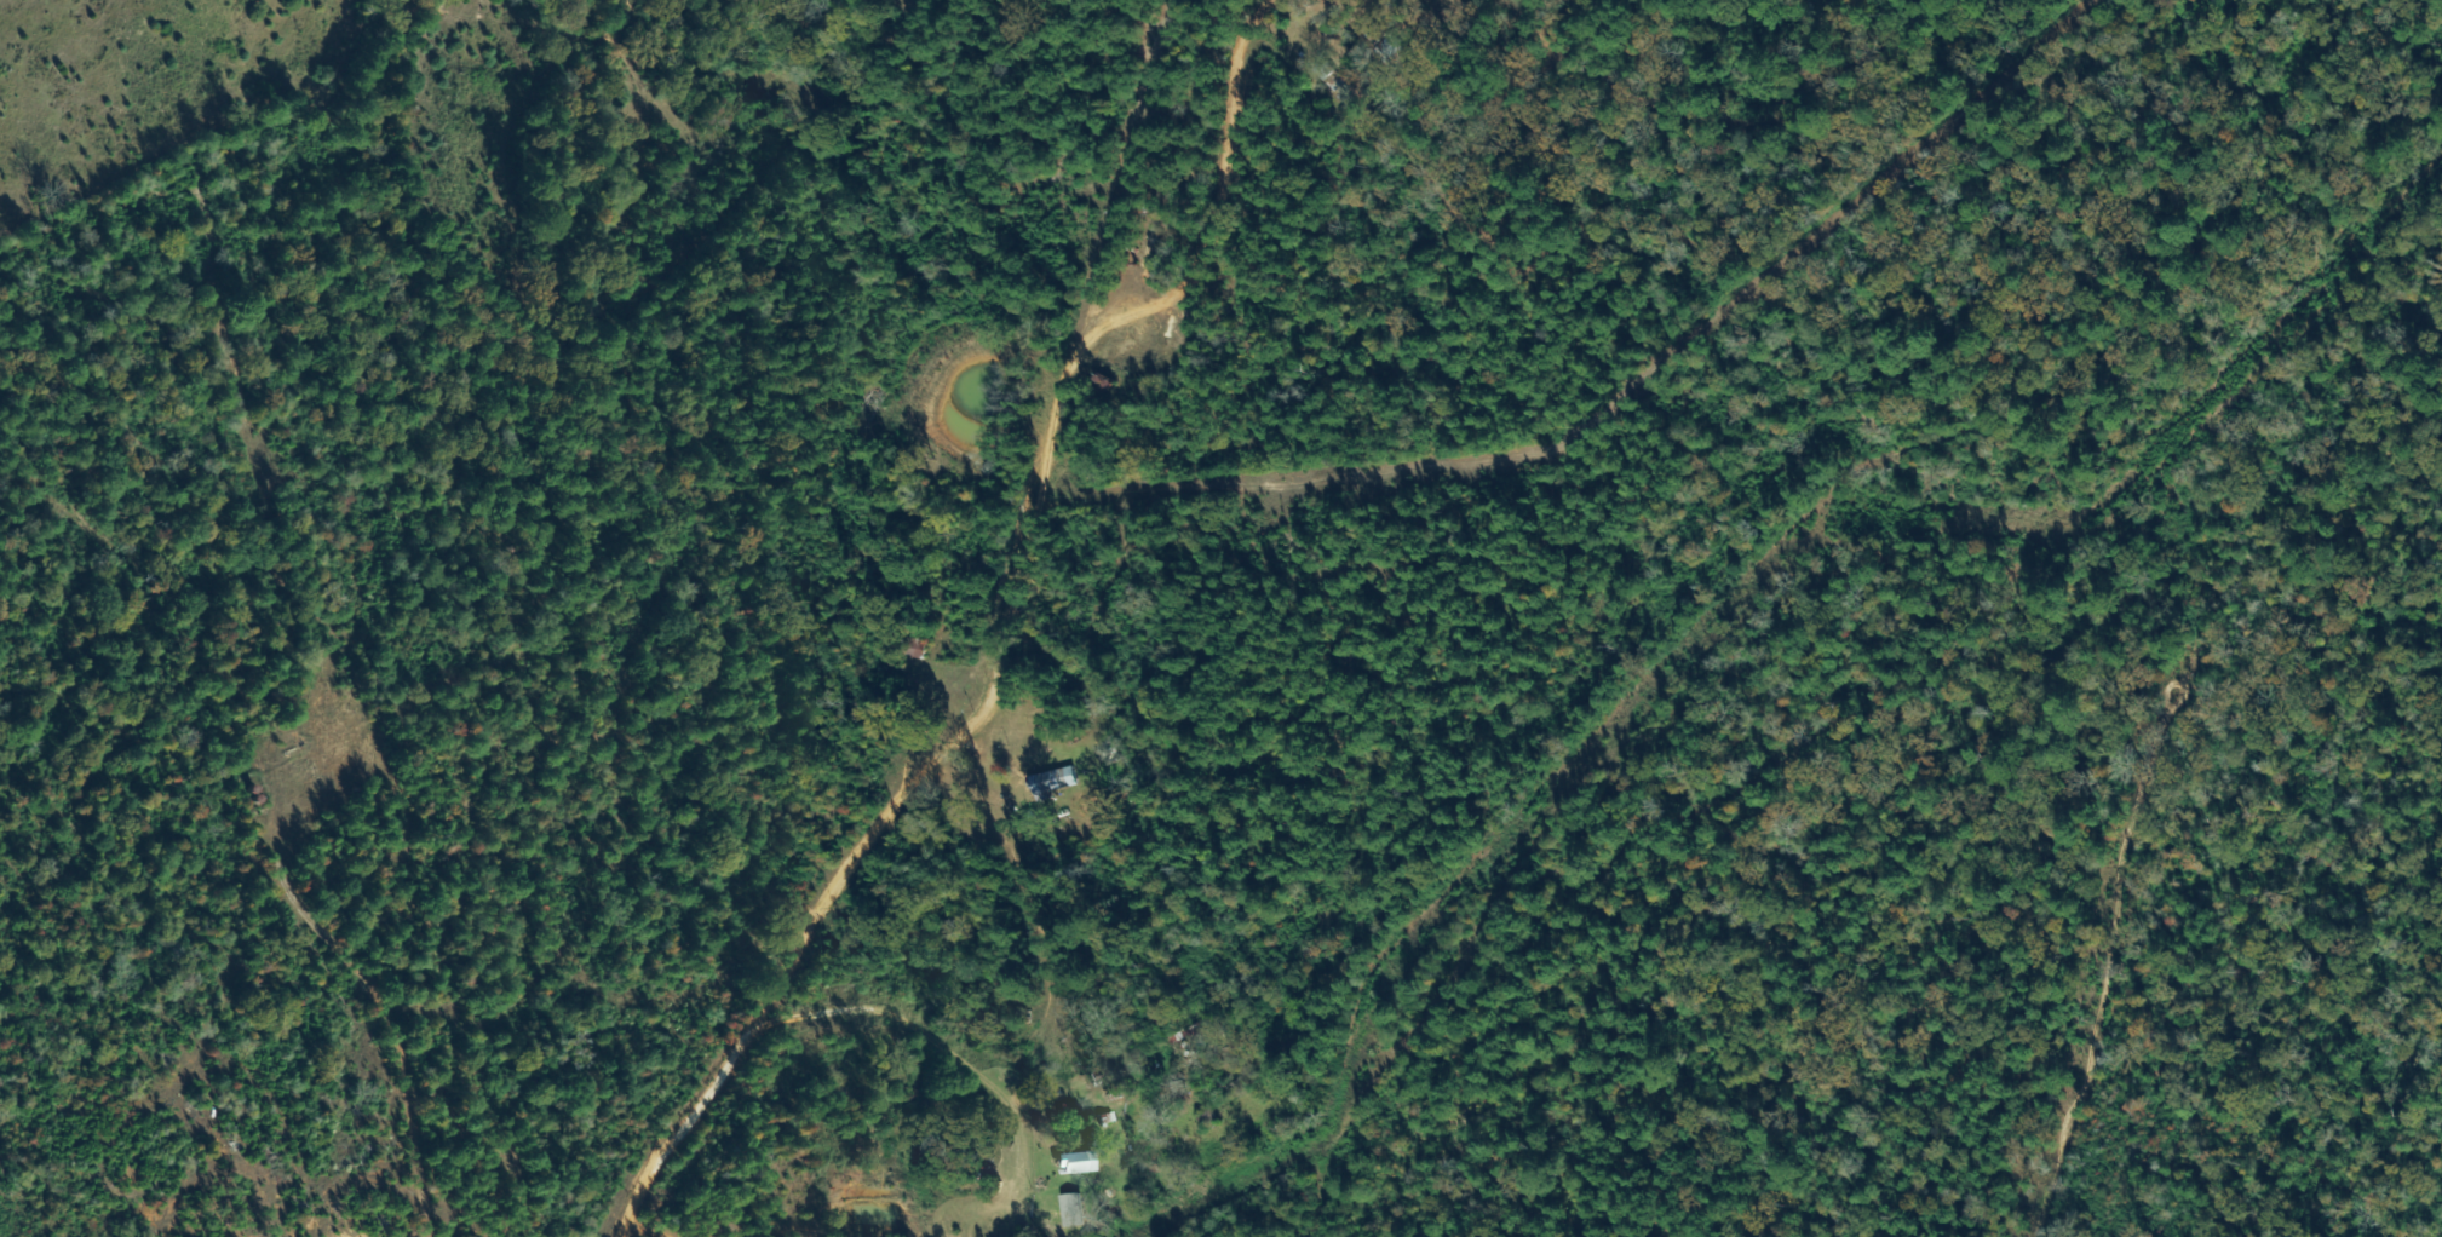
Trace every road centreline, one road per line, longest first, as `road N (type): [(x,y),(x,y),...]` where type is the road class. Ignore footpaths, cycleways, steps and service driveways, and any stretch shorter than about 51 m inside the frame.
road 1 (track): [(620,1236),(650,1170),(794,968),(892,809),(993,704),(1036,489),(1081,345),(1199,282),(1248,22),(1268,0)]

